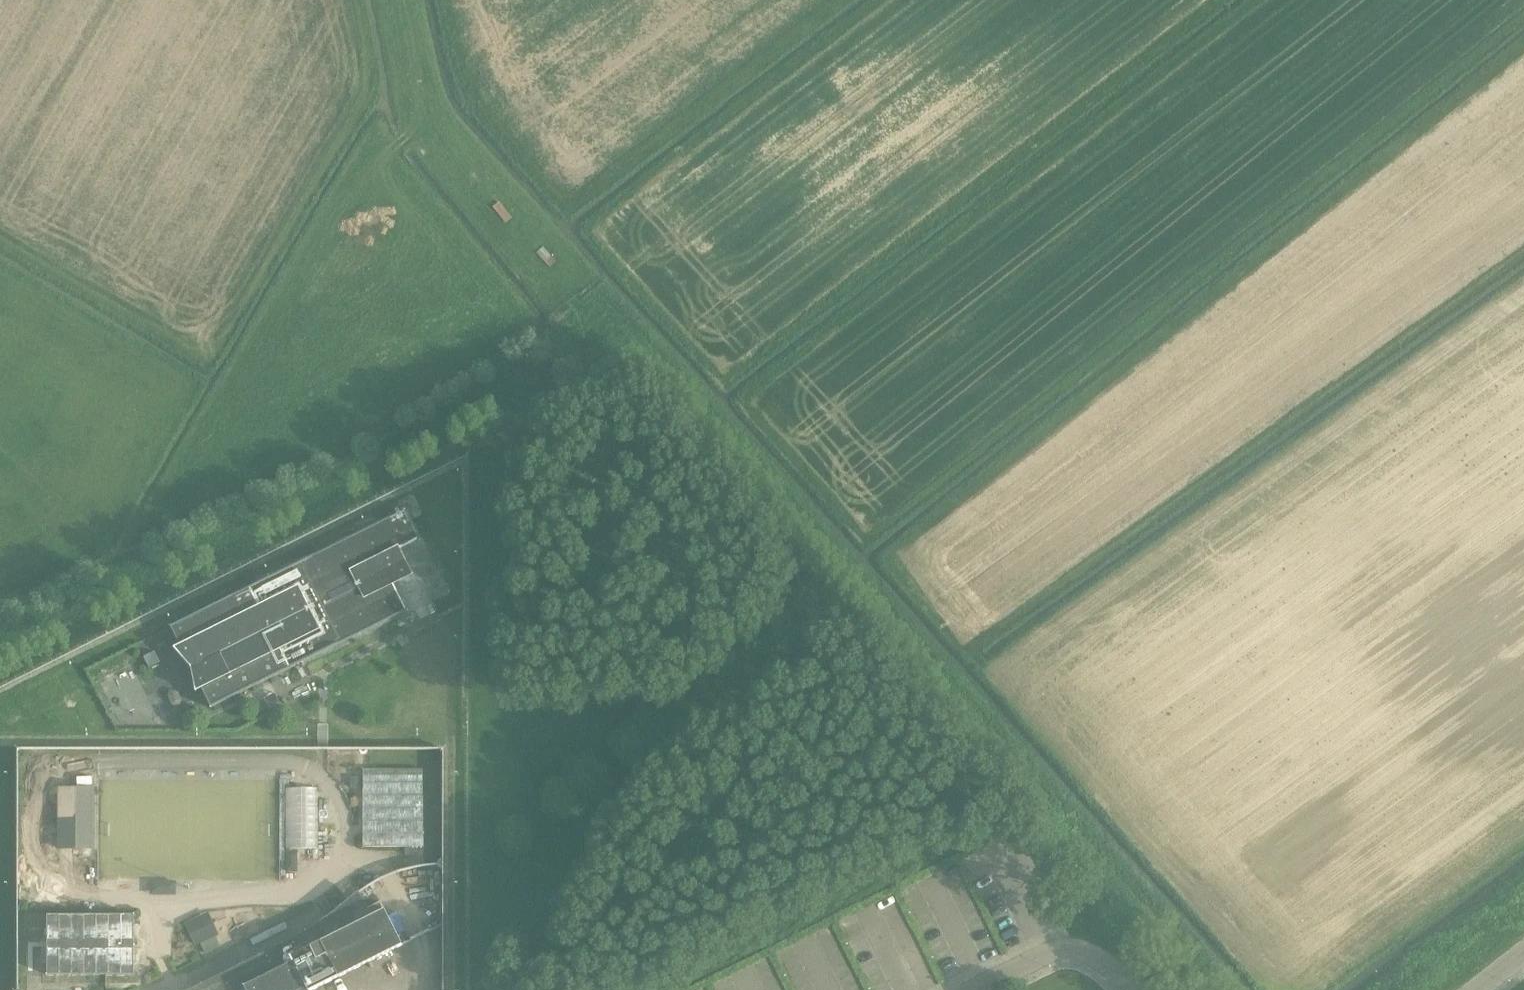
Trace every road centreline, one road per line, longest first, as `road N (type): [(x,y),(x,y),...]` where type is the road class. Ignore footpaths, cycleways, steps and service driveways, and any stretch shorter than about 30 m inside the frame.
road 1 (track): [(407,0),(442,142),(615,335),(0,647)]
road 2 (unclassified): [(976,989),(1047,955),(1096,959),(1132,989)]

